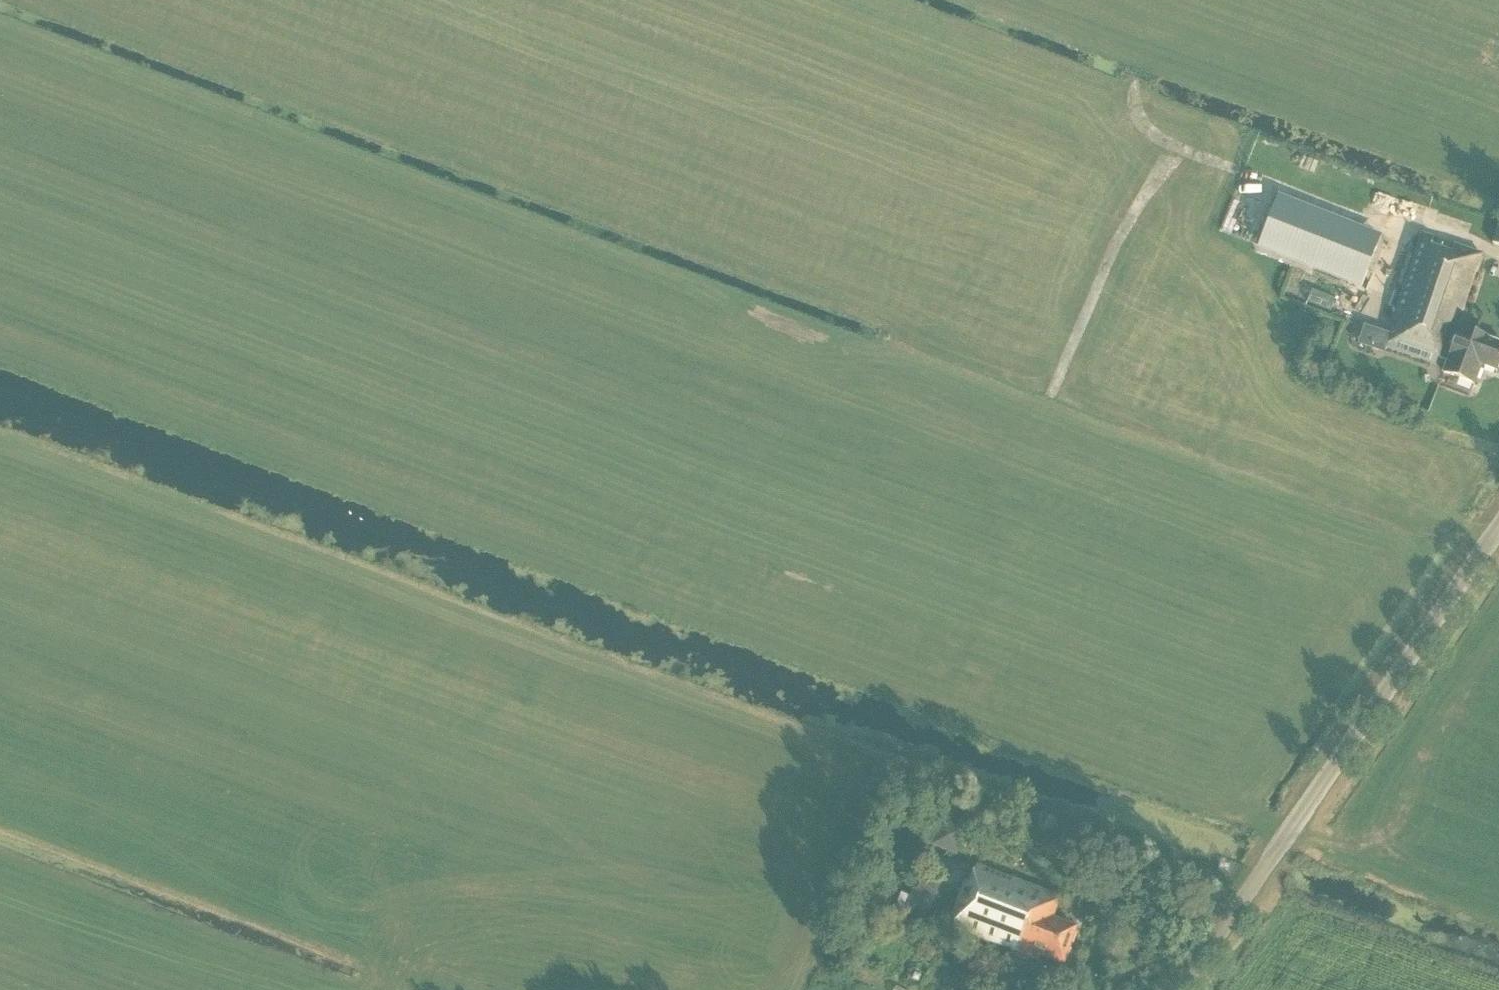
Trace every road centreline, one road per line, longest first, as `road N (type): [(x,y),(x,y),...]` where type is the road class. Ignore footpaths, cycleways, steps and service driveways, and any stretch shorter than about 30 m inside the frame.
road 1 (tertiary): [(1180,989),(1498,533)]

